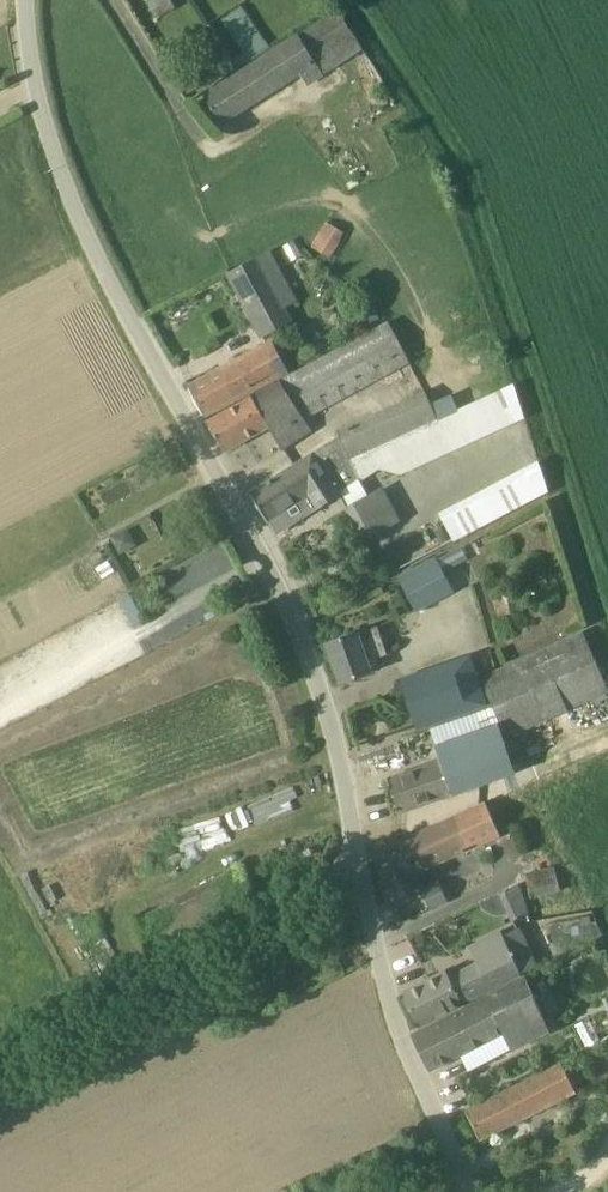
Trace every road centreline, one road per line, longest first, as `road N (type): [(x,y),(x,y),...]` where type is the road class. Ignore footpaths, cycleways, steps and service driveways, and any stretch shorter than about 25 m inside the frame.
road 1 (unclassified): [(354,873),(343,772),(317,677),(254,540),(76,205),(46,124),(29,0)]
road 2 (unclassified): [(0,1061),(354,873)]
road 3 (unclassified): [(464,1191),(397,1021),(354,873)]

